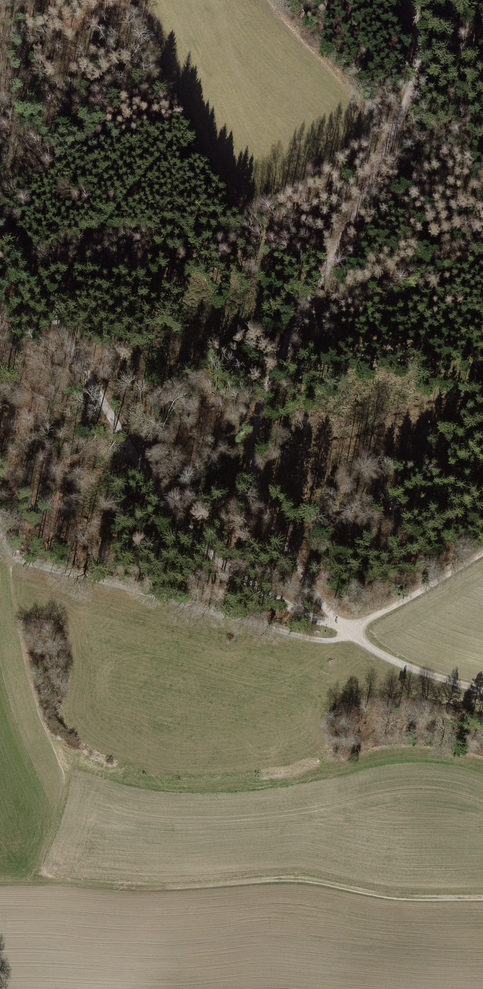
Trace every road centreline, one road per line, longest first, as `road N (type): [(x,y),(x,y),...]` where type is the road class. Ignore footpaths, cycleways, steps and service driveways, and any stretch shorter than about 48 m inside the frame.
road 1 (track): [(410,0),(420,47),(414,96),(252,437),(256,484),(292,554),(356,639)]
road 2 (track): [(482,553),(374,617),(342,627),(258,589),(181,520),(131,449),(0,220)]
road 3 (track): [(482,898),(402,897),(288,880),(155,888),(30,881)]
road 4 (track): [(0,534),(9,556),(312,640),(356,639)]
road 5 (track): [(356,639),(413,669),(482,691)]
road 6 (track): [(282,536),(399,513)]

